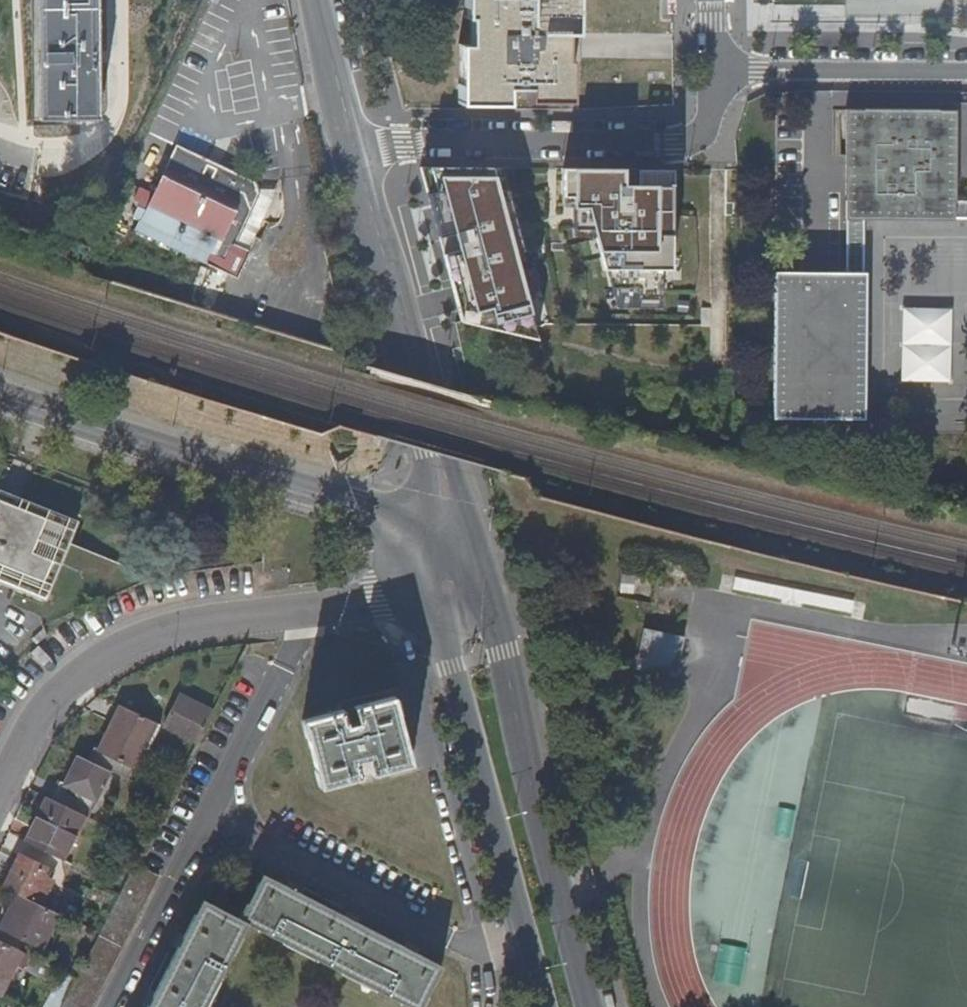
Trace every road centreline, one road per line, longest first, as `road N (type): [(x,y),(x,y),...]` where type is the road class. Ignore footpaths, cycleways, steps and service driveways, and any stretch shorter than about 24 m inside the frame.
road 1 (secondary): [(0,390),(445,538)]
road 2 (secondary): [(590,1006),(502,656),(452,573)]
road 3 (residential): [(716,71),(698,128),(669,144),(356,145)]
road 4 (tertiary): [(445,538),(404,325),(356,145)]
road 5 (secondary): [(452,573),(454,668),(526,940)]
road 6 (residential): [(0,776),(25,725),(100,654),(201,620),(303,608)]
road 7 (residential): [(201,813),(476,950),(526,940)]
road 8 (residential): [(201,813),(303,608)]
road 9 (residential): [(104,1006),(201,813)]
road 10 (residential): [(966,71),(755,68)]
road 11 (residential): [(303,608),(377,597),(452,573)]
road 12 (tertiary): [(356,145),(319,0)]

